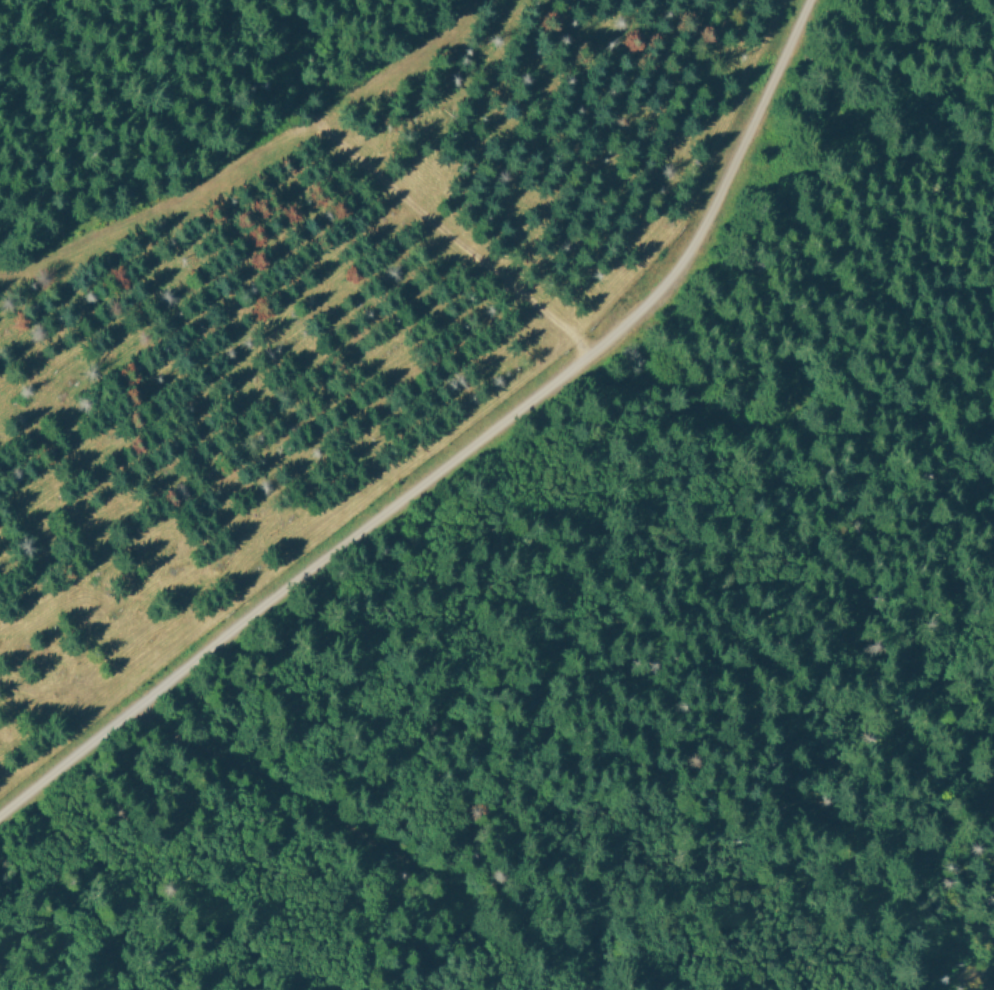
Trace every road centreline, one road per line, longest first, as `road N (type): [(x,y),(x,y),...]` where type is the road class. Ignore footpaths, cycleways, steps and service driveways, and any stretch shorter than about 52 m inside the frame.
road 1 (track): [(0,806),(660,292),(688,249),(799,0)]

